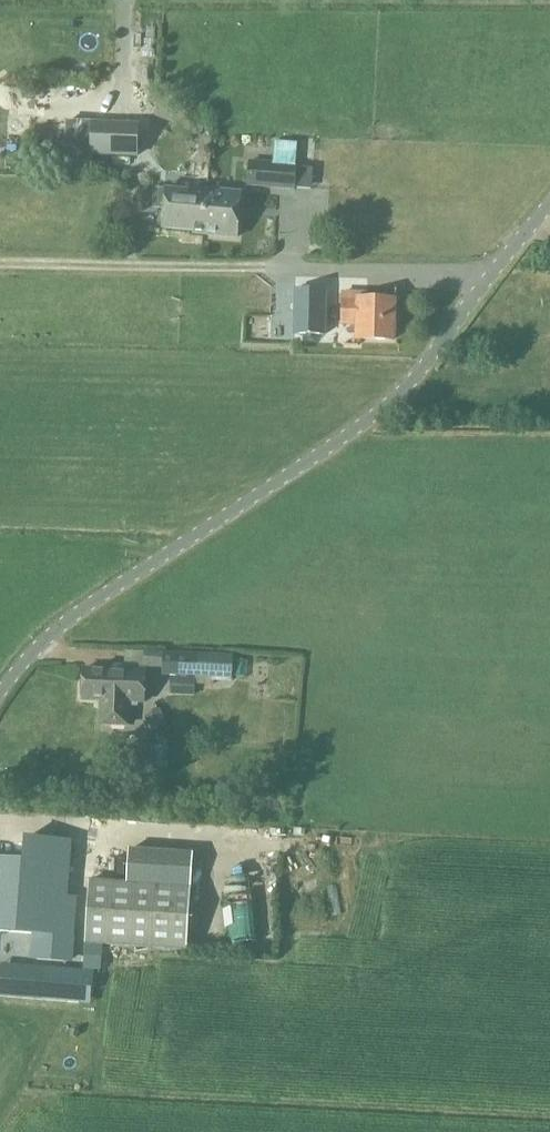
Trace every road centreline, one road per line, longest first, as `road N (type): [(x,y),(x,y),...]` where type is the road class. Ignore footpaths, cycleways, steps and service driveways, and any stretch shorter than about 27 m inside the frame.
road 1 (unclassified): [(0,692),(32,646),(86,604),(393,394),(549,204)]

